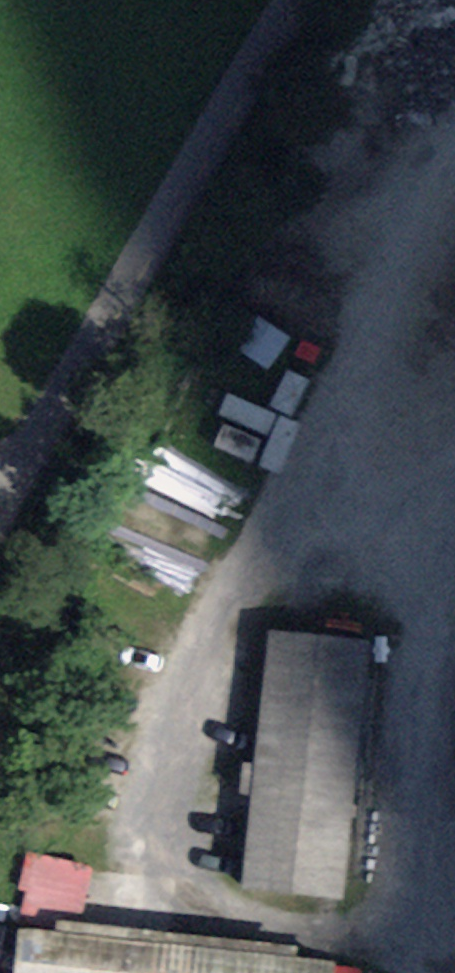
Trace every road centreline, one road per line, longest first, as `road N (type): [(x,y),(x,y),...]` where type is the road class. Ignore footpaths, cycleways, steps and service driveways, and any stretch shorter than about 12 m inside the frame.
road 1 (track): [(454,404),(257,609),(207,722),(181,831),(179,881),(201,904),(419,937)]
road 2 (unclassified): [(0,505),(301,0)]
road 3 (track): [(454,564),(425,687),(413,864),(419,937),(437,972)]

